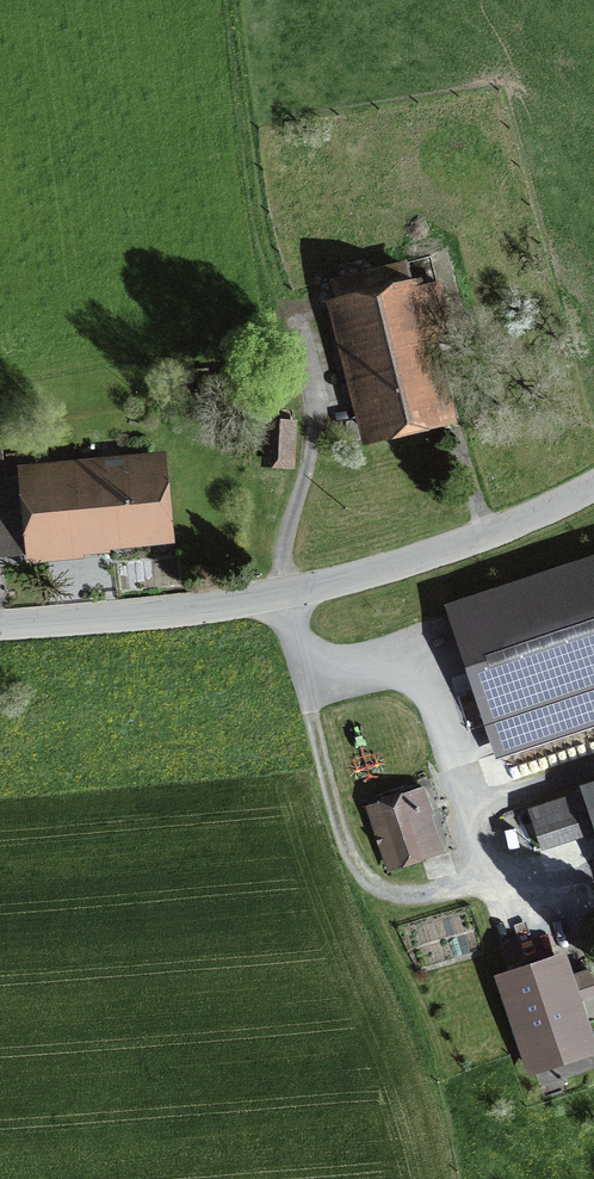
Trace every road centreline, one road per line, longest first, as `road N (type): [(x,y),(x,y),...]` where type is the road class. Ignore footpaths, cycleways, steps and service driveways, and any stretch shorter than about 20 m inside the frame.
road 1 (tertiary): [(593,485),(494,532),(356,575),(217,605),(0,628)]
road 2 (track): [(285,591),(344,843),(364,876),(413,896),(582,855)]

